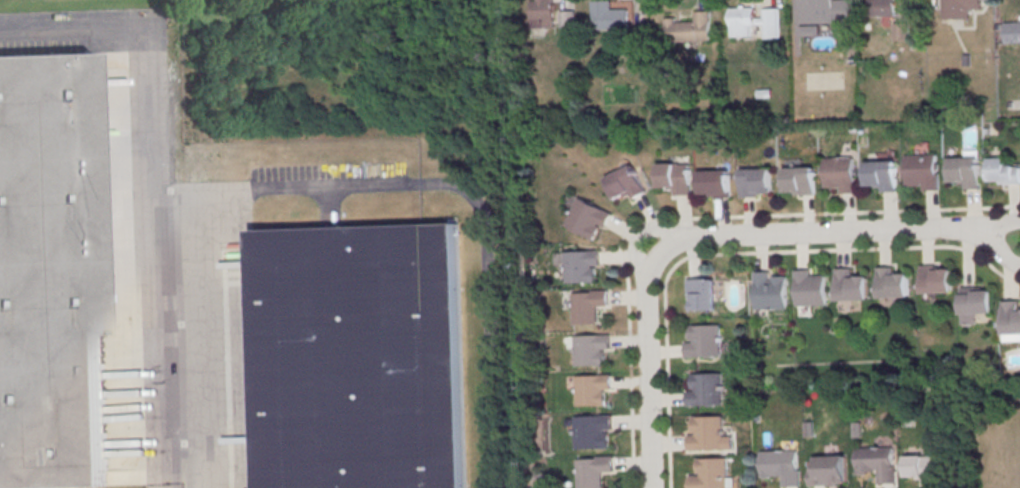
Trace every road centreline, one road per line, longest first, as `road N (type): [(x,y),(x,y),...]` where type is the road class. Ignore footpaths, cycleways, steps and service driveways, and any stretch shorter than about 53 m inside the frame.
road 1 (residential): [(653,487),(646,282),(672,244),(968,230),(1019,241)]

